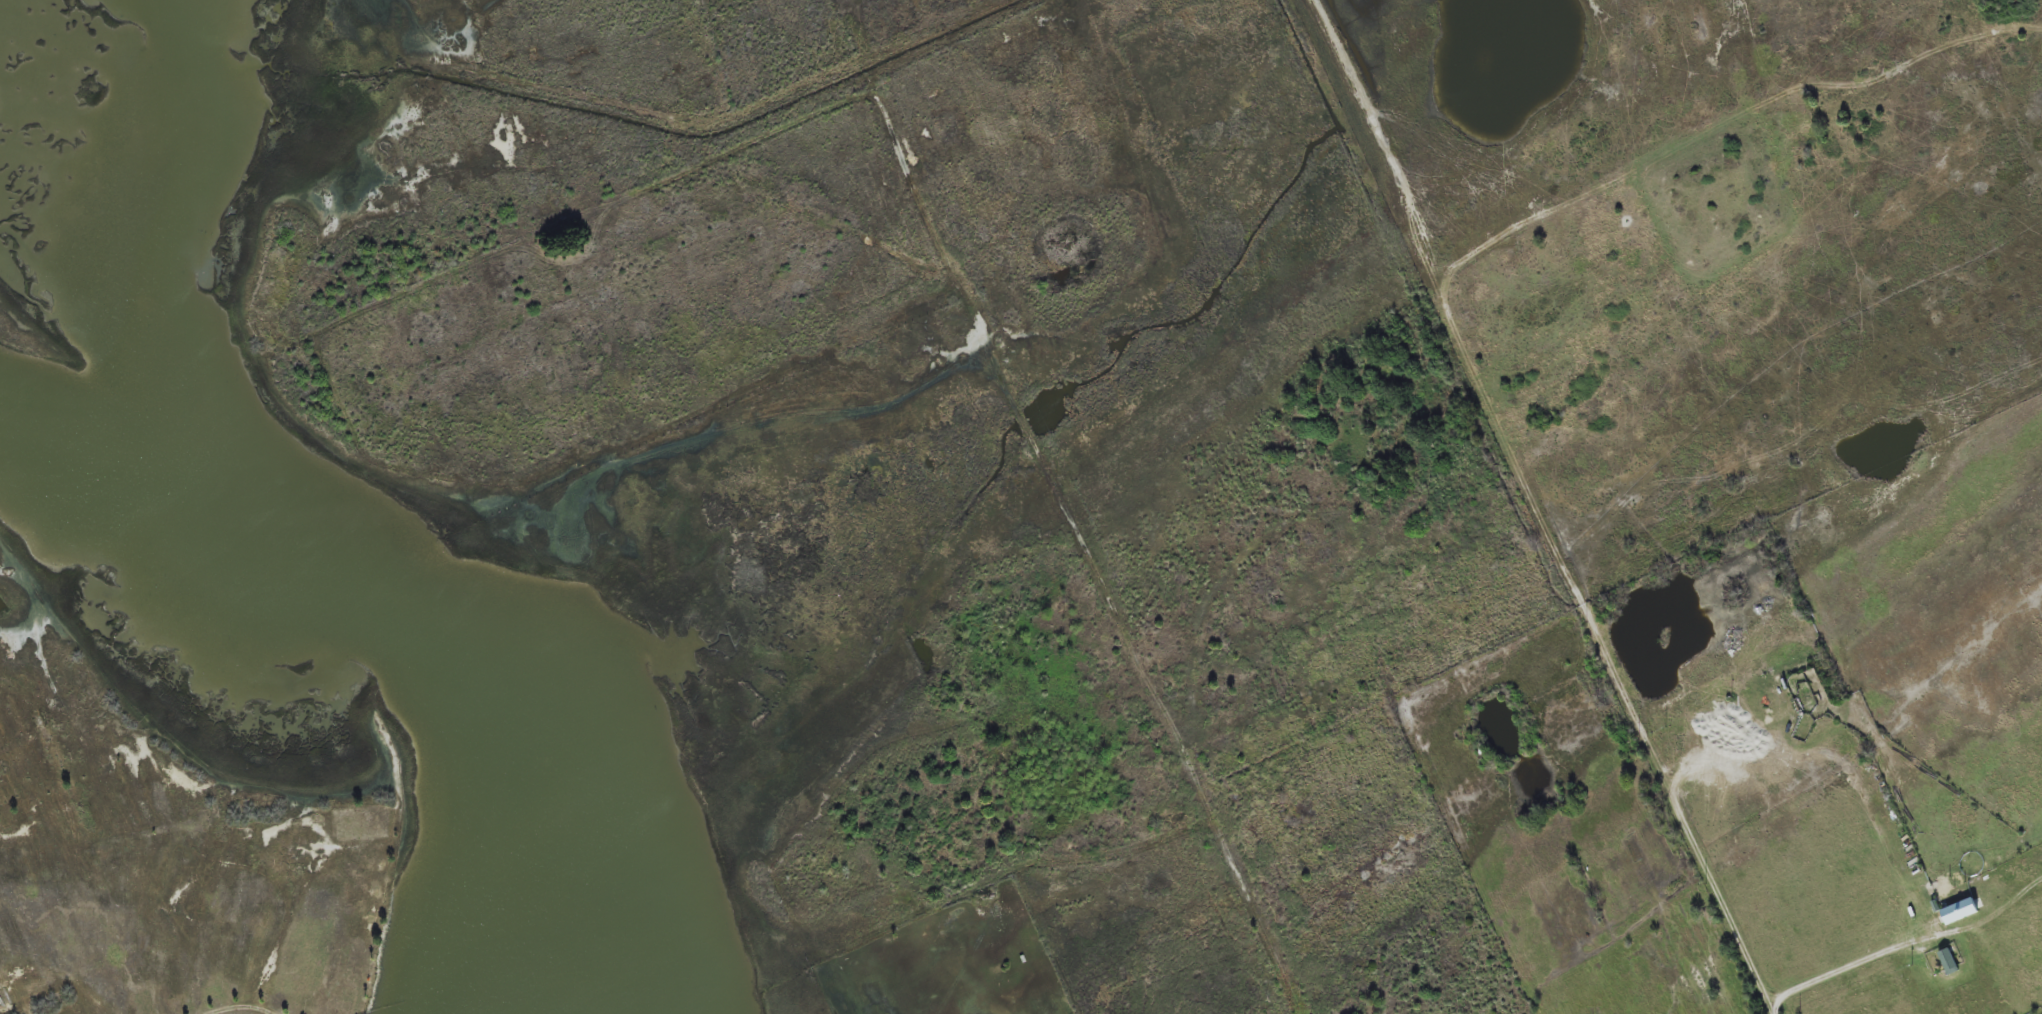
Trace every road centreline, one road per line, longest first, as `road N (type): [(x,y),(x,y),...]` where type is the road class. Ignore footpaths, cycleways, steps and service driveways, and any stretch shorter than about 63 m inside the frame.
road 1 (residential): [(1951,932),(1785,993),(1778,1013)]

